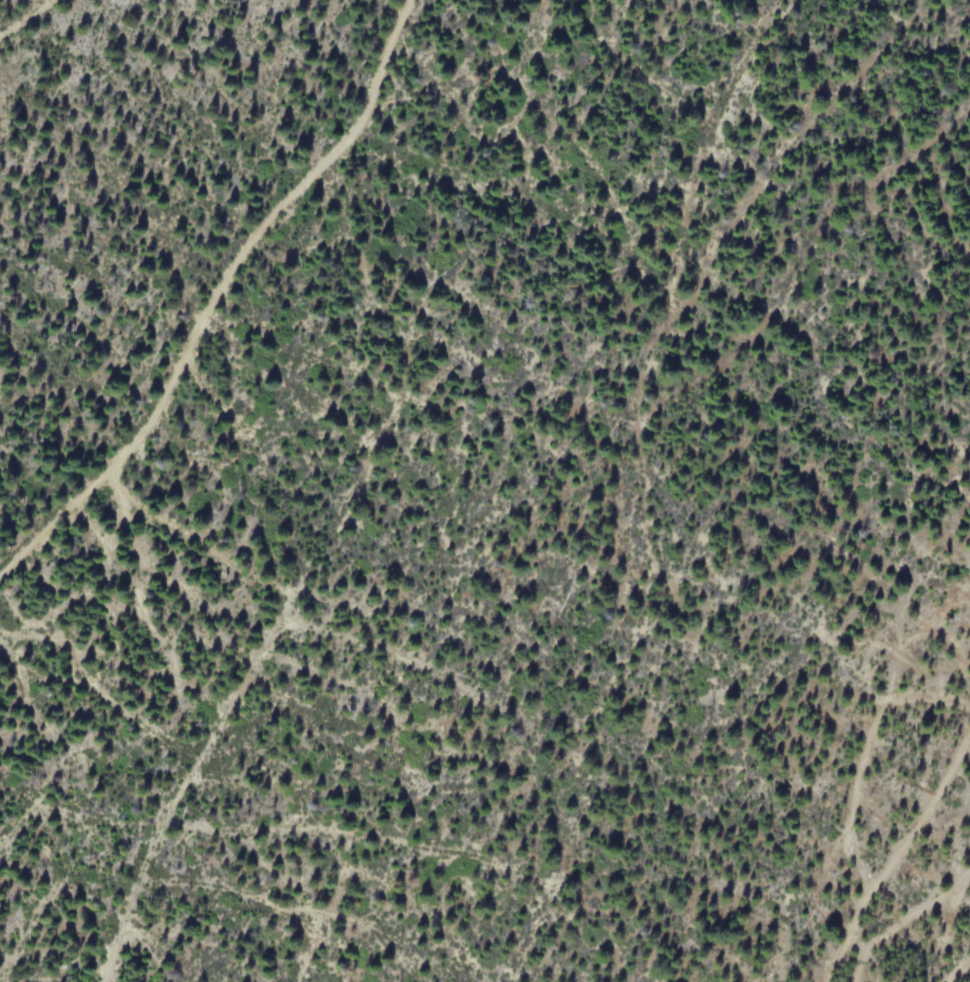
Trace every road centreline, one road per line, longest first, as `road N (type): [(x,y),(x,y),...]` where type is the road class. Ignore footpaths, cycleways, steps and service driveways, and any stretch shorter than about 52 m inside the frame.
road 1 (track): [(0,571),(116,457),(237,259),(358,120),(406,0)]

